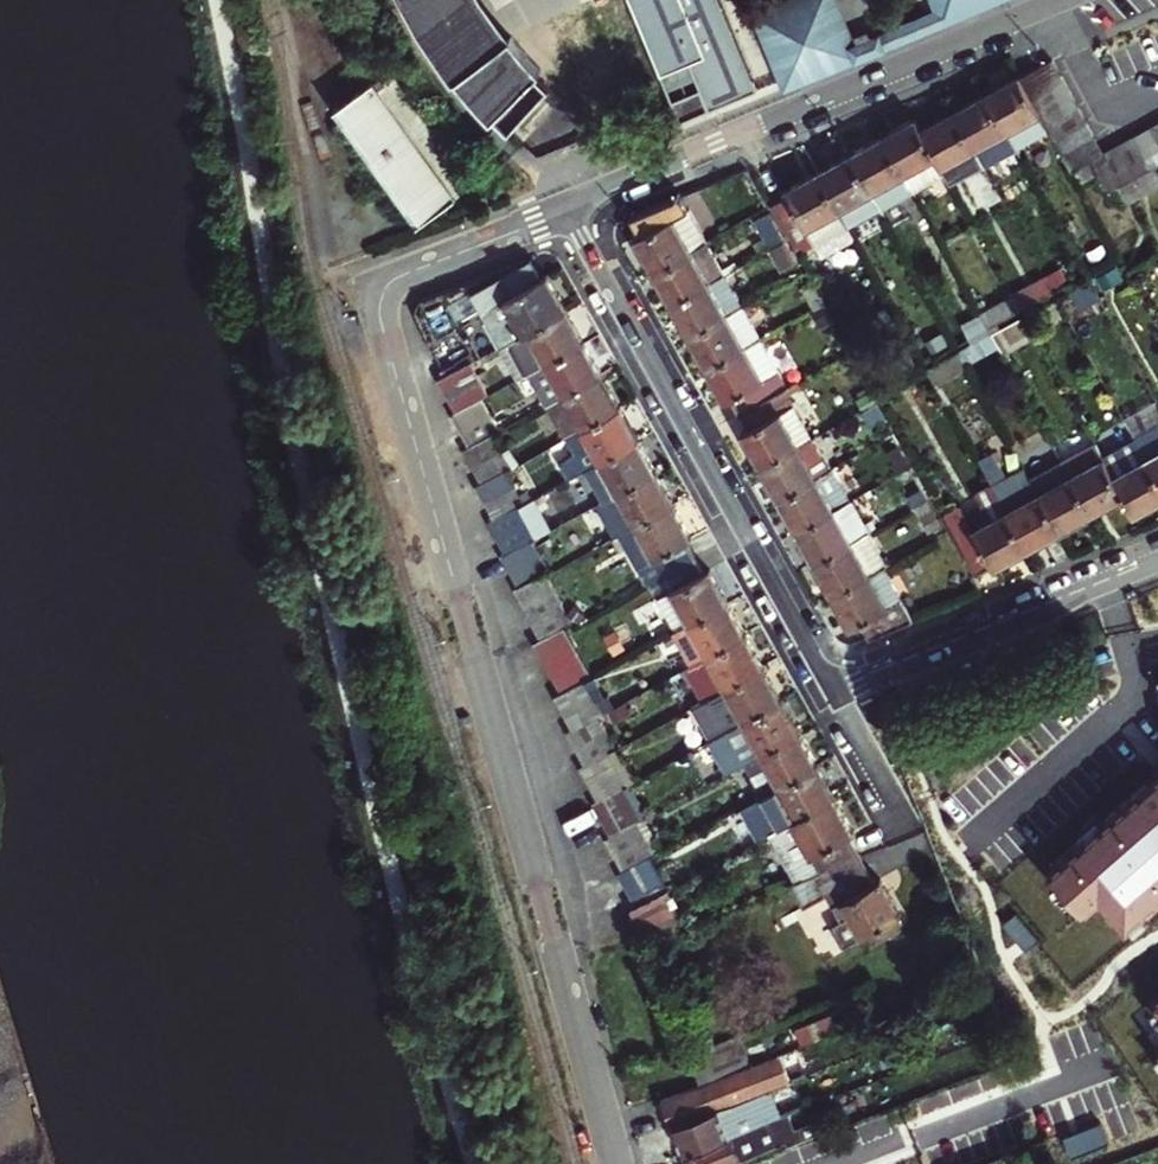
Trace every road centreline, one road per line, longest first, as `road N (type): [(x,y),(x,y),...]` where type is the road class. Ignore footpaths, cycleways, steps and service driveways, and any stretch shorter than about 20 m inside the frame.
road 1 (residential): [(616,1163),(381,311),(389,284),(409,270),(565,208)]
road 2 (residential): [(565,208),(829,688)]
road 3 (residential): [(1067,0),(565,208)]
road 4 (residential): [(829,688),(1157,558)]
road 5 (residential): [(904,824),(829,688)]

